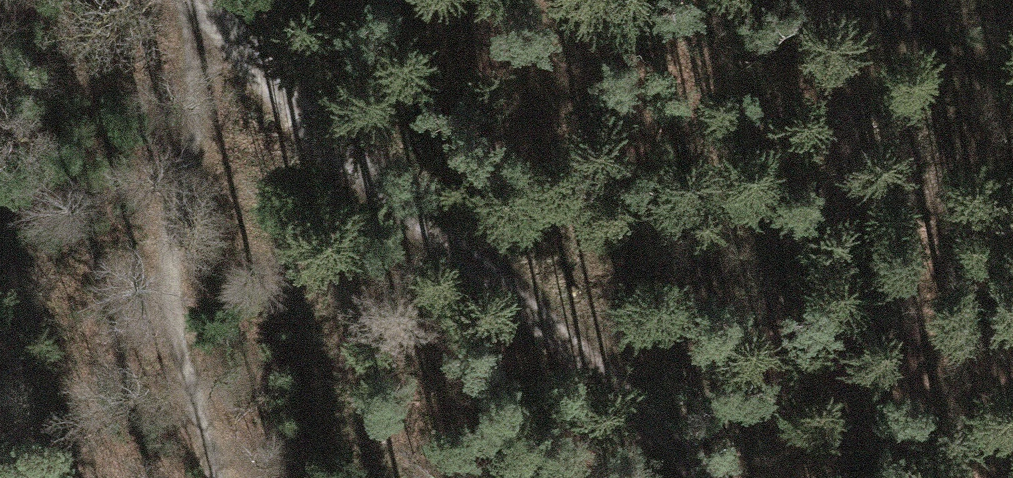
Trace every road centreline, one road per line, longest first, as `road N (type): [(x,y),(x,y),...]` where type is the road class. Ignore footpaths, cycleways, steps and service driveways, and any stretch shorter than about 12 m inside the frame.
road 1 (track): [(721,477),(252,64),(205,0)]
road 2 (track): [(219,477),(172,312),(171,224),(187,127),(184,59),(194,0)]
road 3 (track): [(1012,106),(957,75),(884,0)]

